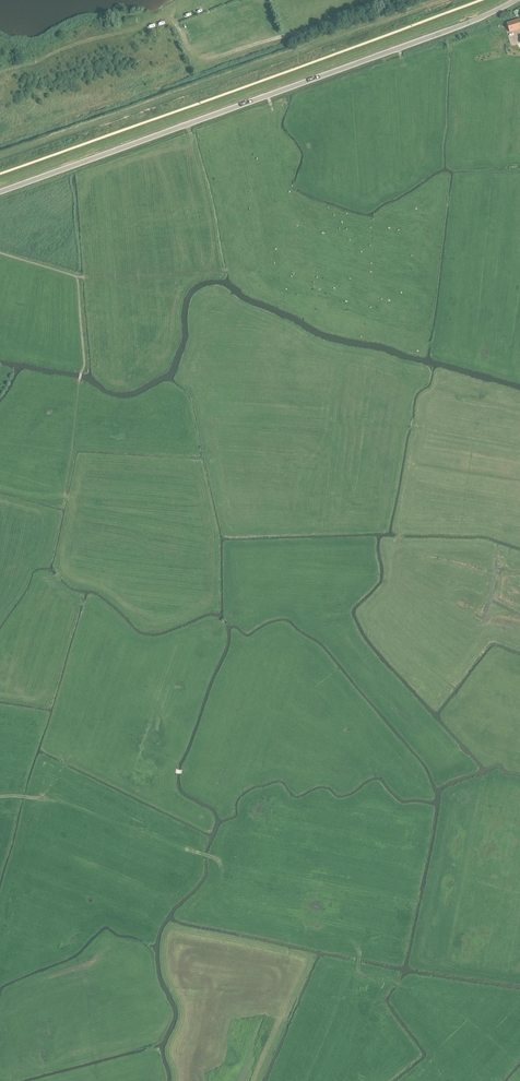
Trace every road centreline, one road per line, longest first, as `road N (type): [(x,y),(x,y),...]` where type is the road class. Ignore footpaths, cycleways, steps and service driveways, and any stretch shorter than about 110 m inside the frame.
road 1 (unclassified): [(0,192),(517,0)]
road 2 (track): [(0,157),(239,73)]
road 3 (track): [(0,252),(77,279),(84,361),(78,394)]

